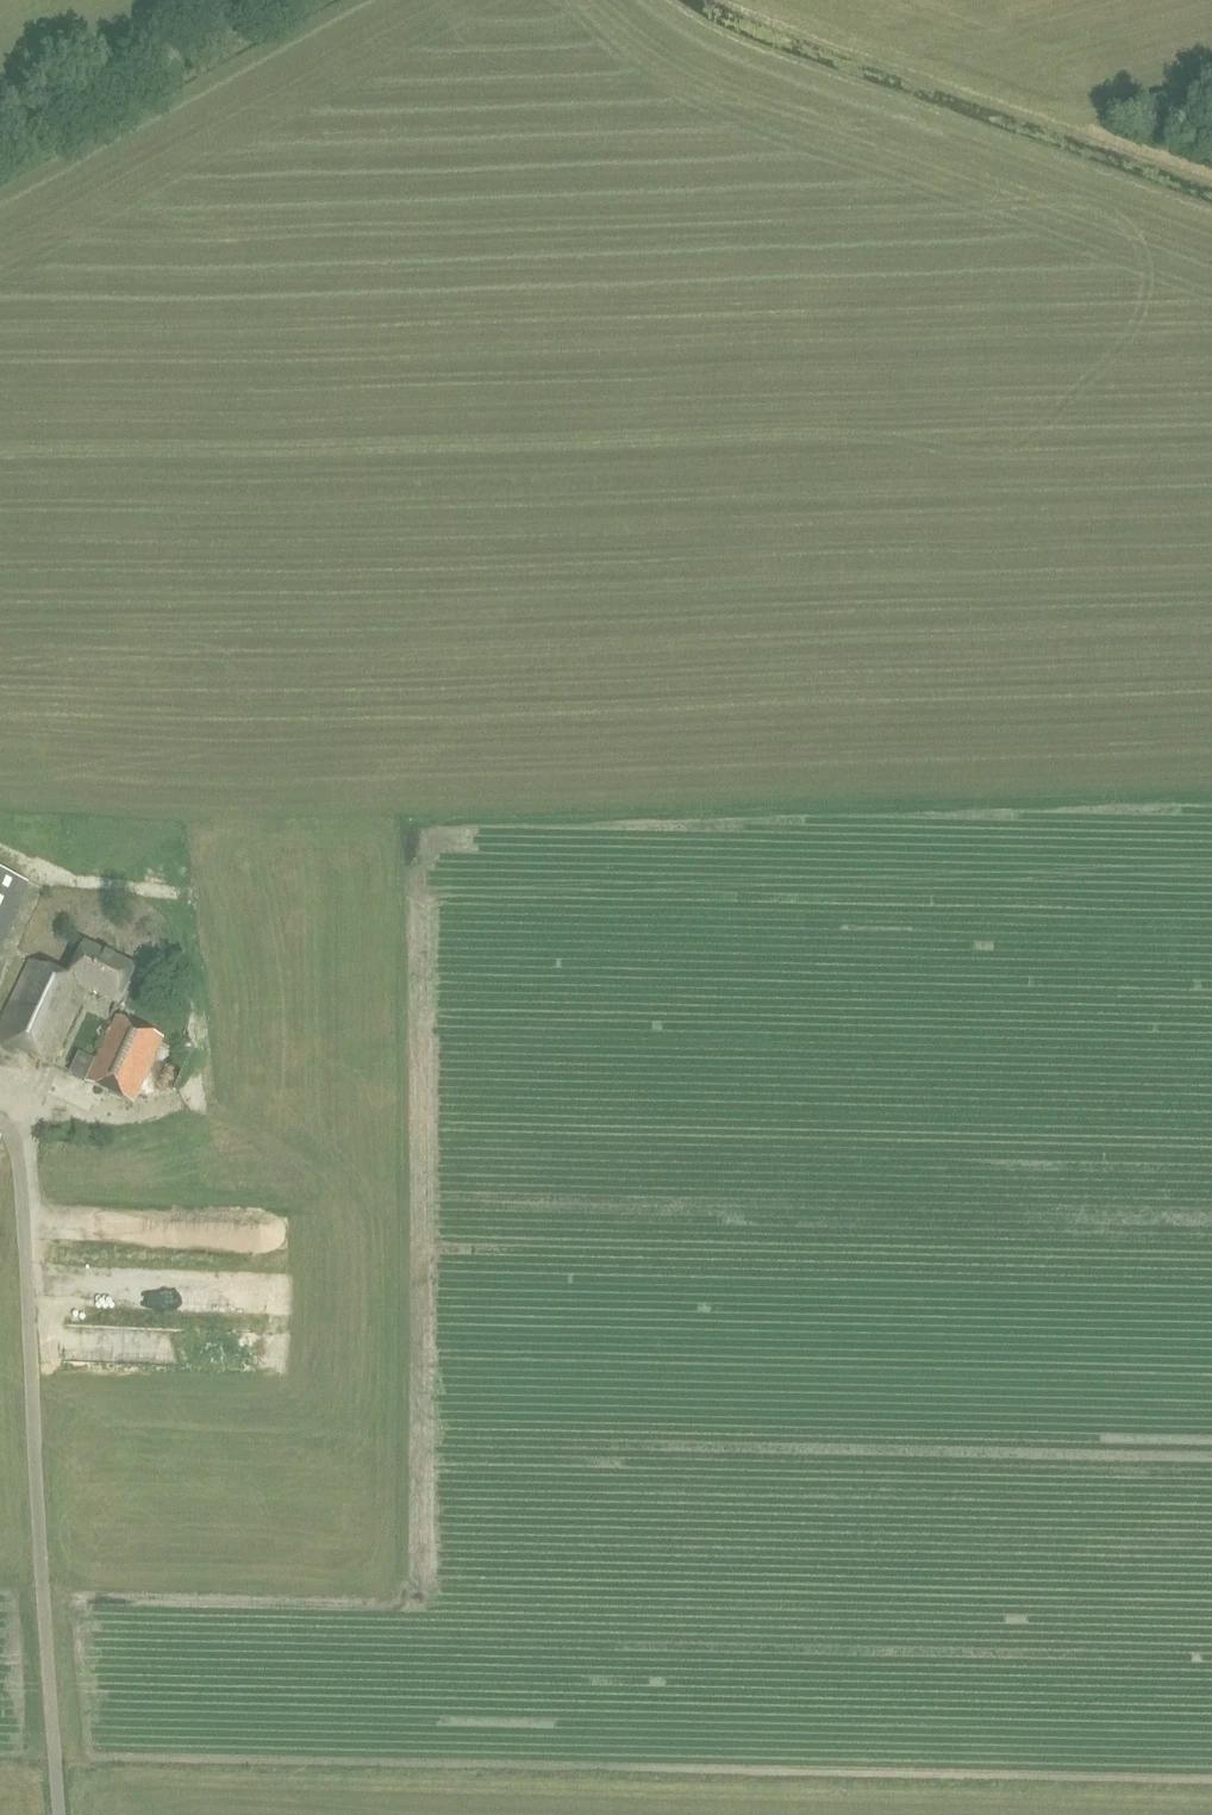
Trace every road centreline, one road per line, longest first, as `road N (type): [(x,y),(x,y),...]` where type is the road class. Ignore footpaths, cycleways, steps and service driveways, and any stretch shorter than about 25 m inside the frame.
road 1 (unclassified): [(71,1814),(44,1349)]
road 2 (unclassified): [(0,157),(281,0)]

